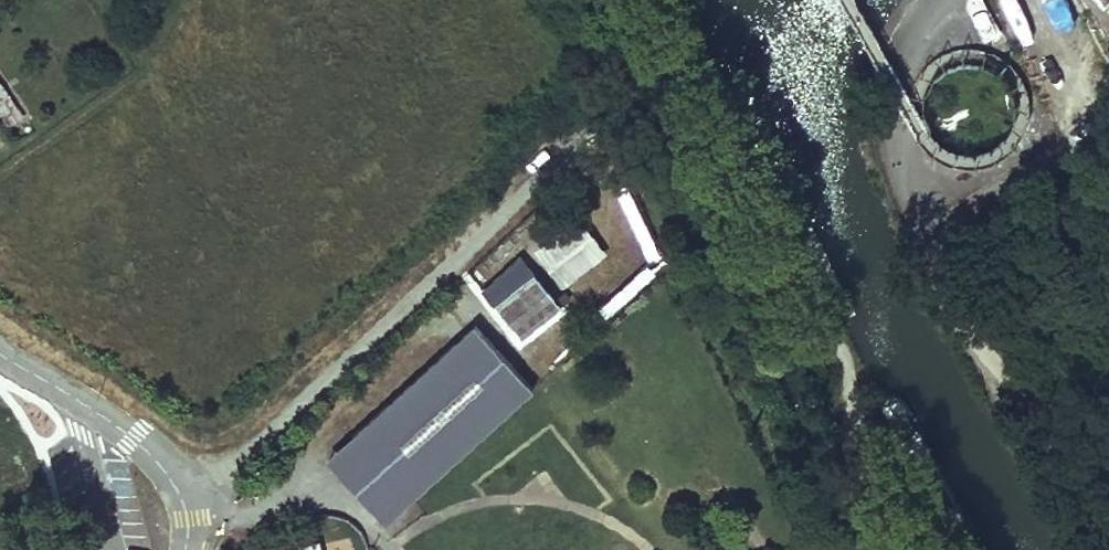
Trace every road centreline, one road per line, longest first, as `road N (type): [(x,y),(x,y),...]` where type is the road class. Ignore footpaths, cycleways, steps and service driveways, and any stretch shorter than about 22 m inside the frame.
road 1 (track): [(649,0),(838,349),(858,411),(925,549)]
road 2 (track): [(278,432),(681,61)]
road 3 (residential): [(0,355),(129,438),(169,476),(180,502),(182,549)]
road 4 (track): [(956,313),(996,351),(1030,400),(1108,548)]

